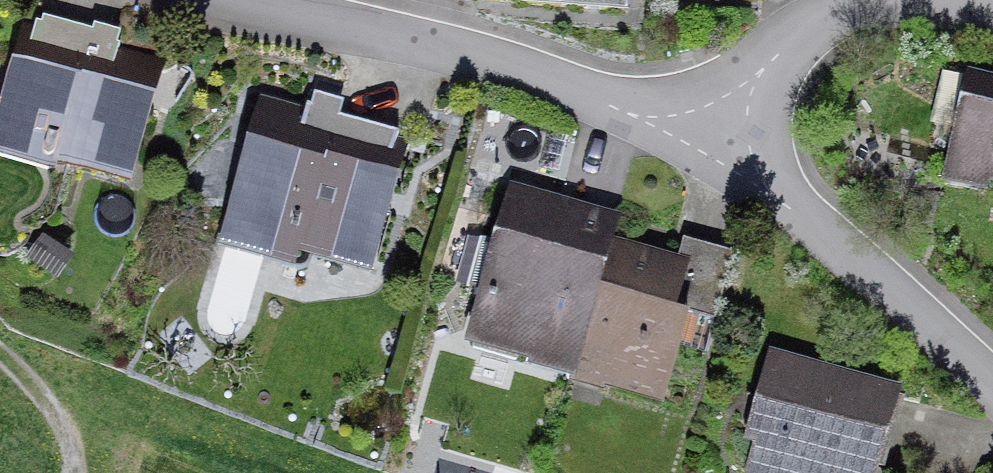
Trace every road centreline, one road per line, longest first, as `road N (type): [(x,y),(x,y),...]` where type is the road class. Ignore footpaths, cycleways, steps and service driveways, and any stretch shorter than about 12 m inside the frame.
road 1 (residential): [(699,146),(535,74),(227,0)]
road 2 (residential): [(992,380),(907,295),(699,146)]
road 3 (residential): [(992,5),(886,1),(826,17),(779,54),(699,146)]
road 4 (track): [(0,349),(55,411),(74,472)]

